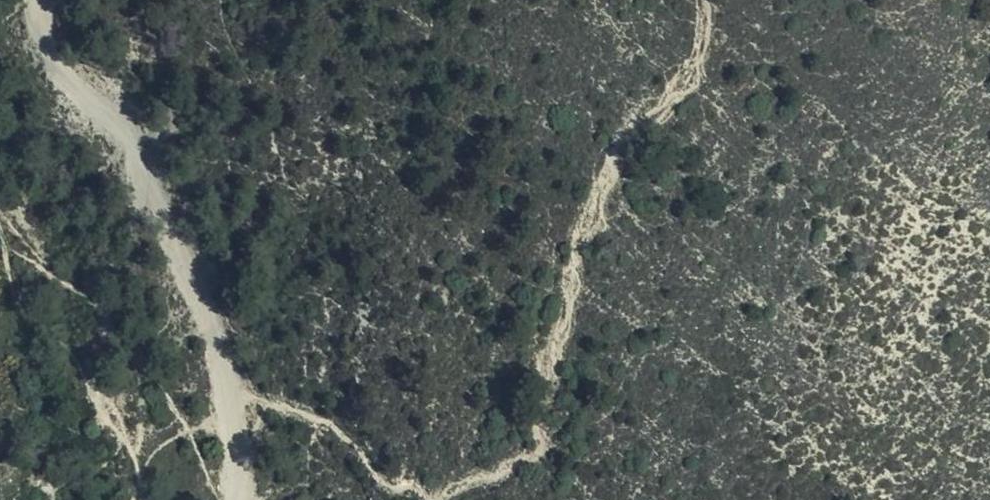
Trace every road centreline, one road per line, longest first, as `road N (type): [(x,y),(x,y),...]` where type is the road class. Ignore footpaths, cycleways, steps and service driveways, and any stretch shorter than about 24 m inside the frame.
road 1 (track): [(237,499),(233,389),(185,263),(114,115),(52,58),(36,0)]

